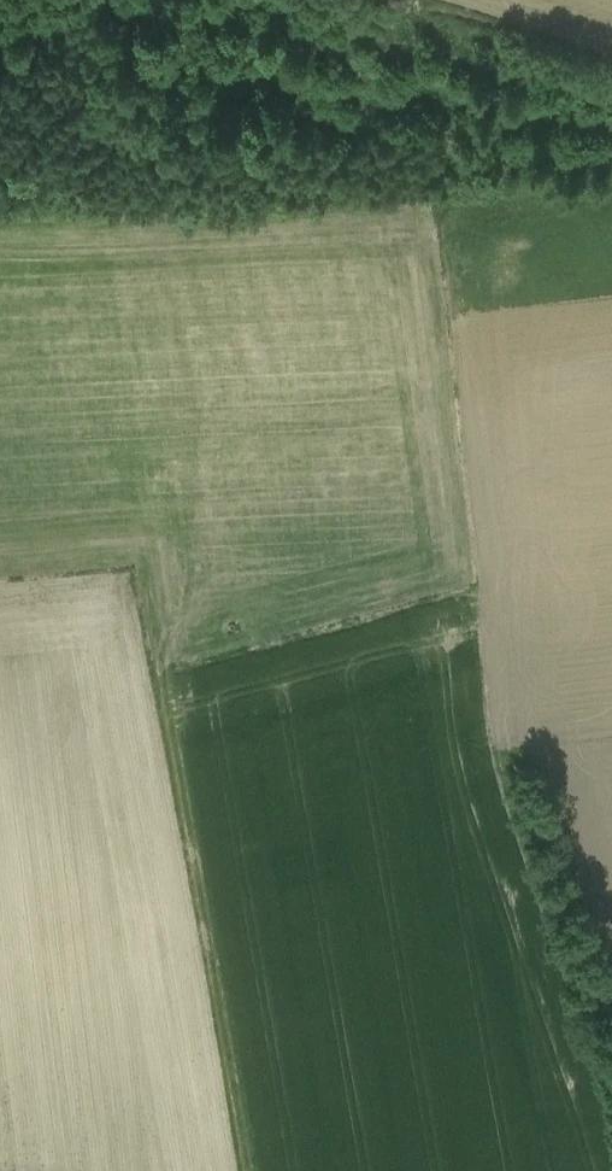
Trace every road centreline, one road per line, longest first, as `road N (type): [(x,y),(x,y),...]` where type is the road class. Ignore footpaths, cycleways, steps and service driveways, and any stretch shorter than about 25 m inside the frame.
road 1 (track): [(246,1170),(162,663)]

